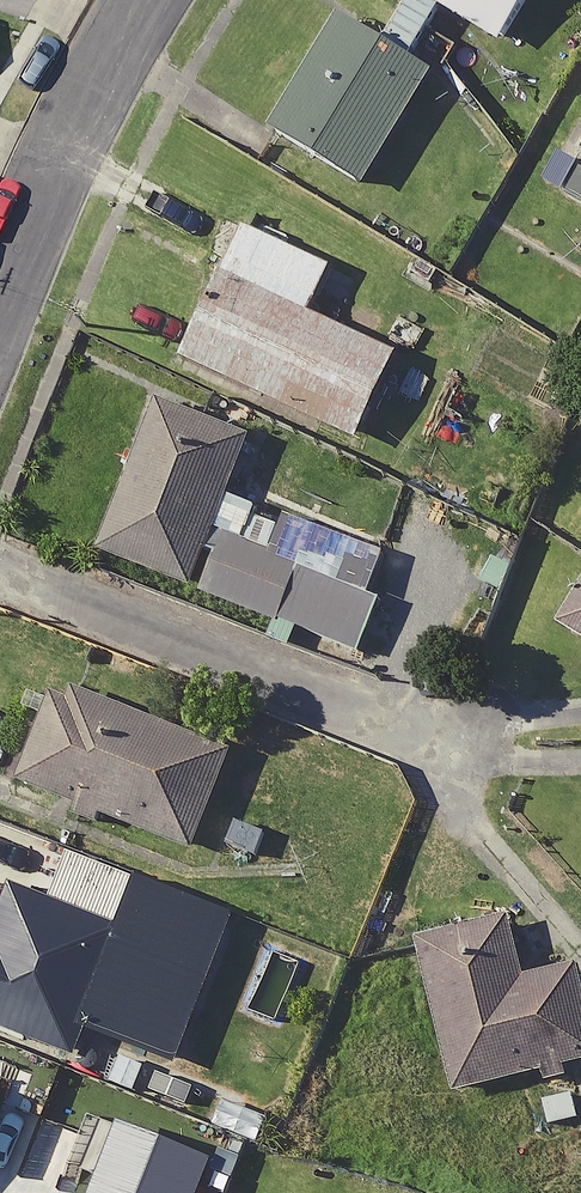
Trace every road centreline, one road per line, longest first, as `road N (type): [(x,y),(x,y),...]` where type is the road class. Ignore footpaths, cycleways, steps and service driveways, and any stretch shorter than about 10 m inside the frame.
road 1 (residential): [(136,0),(62,139),(0,297)]

